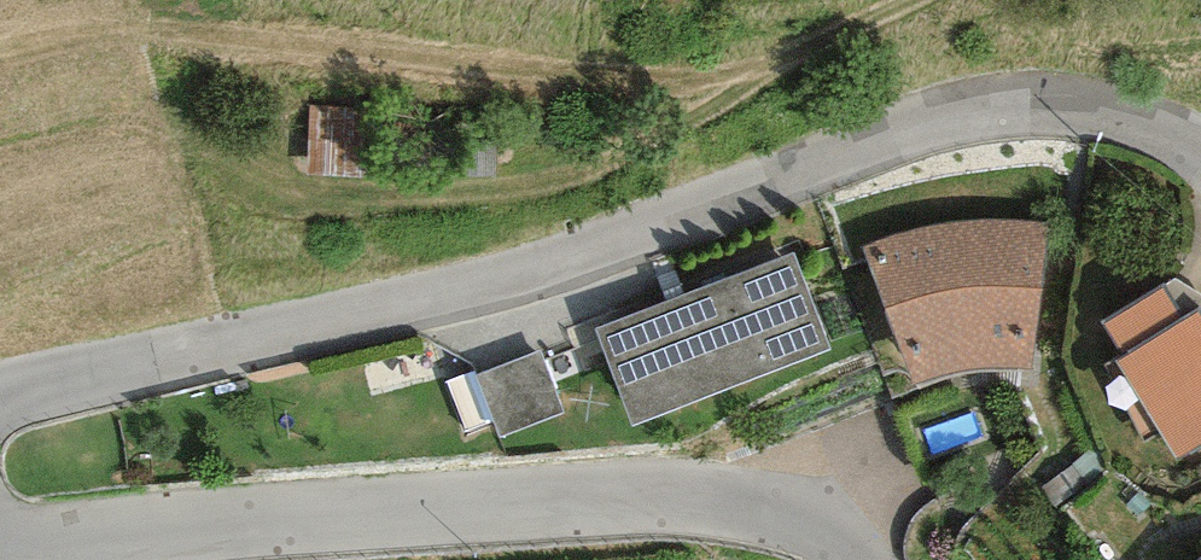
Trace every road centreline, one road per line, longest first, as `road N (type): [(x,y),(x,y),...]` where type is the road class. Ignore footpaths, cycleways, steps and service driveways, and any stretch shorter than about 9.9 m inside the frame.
road 1 (tertiary): [(0,399),(420,309),(601,251),(957,116),(1059,102),(1126,115),(1200,151)]
road 2 (tertiary): [(860,559),(826,523),(775,506),(675,496),(0,545)]

